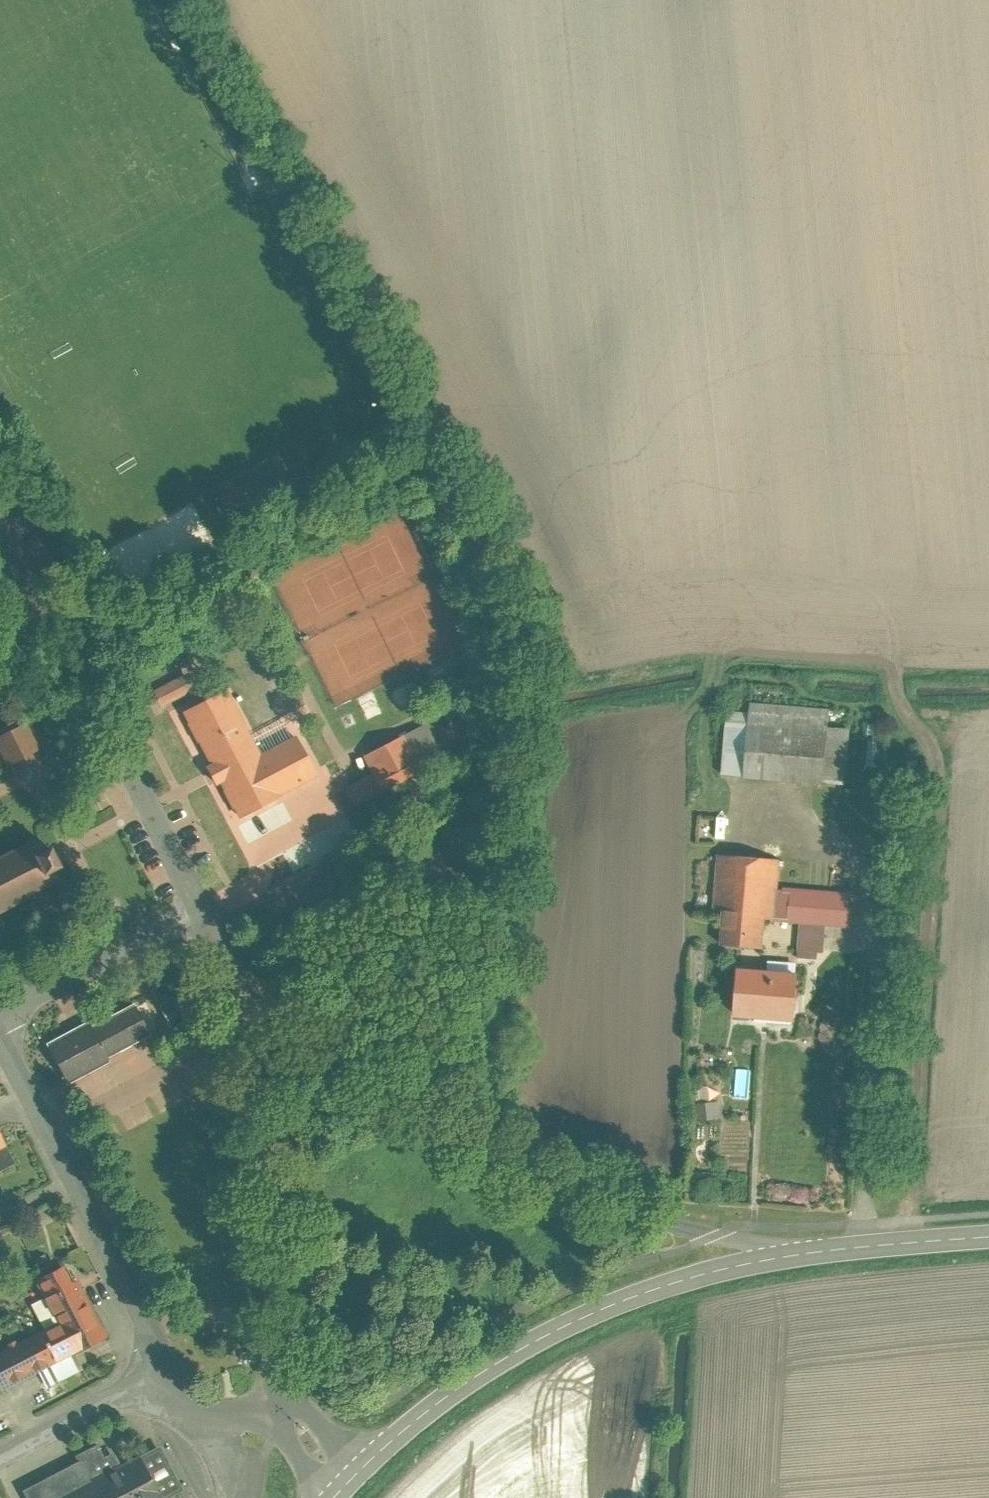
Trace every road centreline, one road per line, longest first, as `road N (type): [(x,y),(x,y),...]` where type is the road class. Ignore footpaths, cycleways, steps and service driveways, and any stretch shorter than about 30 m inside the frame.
road 1 (residential): [(725,1268),(702,1240),(533,1173),(390,1093),(208,913)]
road 2 (residential): [(208,913),(255,1137),(278,1416)]
road 3 (residential): [(208,913),(0,521)]
road 4 (tertiary): [(725,1268),(583,1322),(476,1381),(345,1488)]
road 5 (residential): [(169,1388),(0,1045)]
road 6 (tertiary): [(988,1241),(725,1268)]
road 7 (residential): [(208,913),(161,928),(0,1018)]
road 8 (residential): [(0,1472),(169,1388)]

